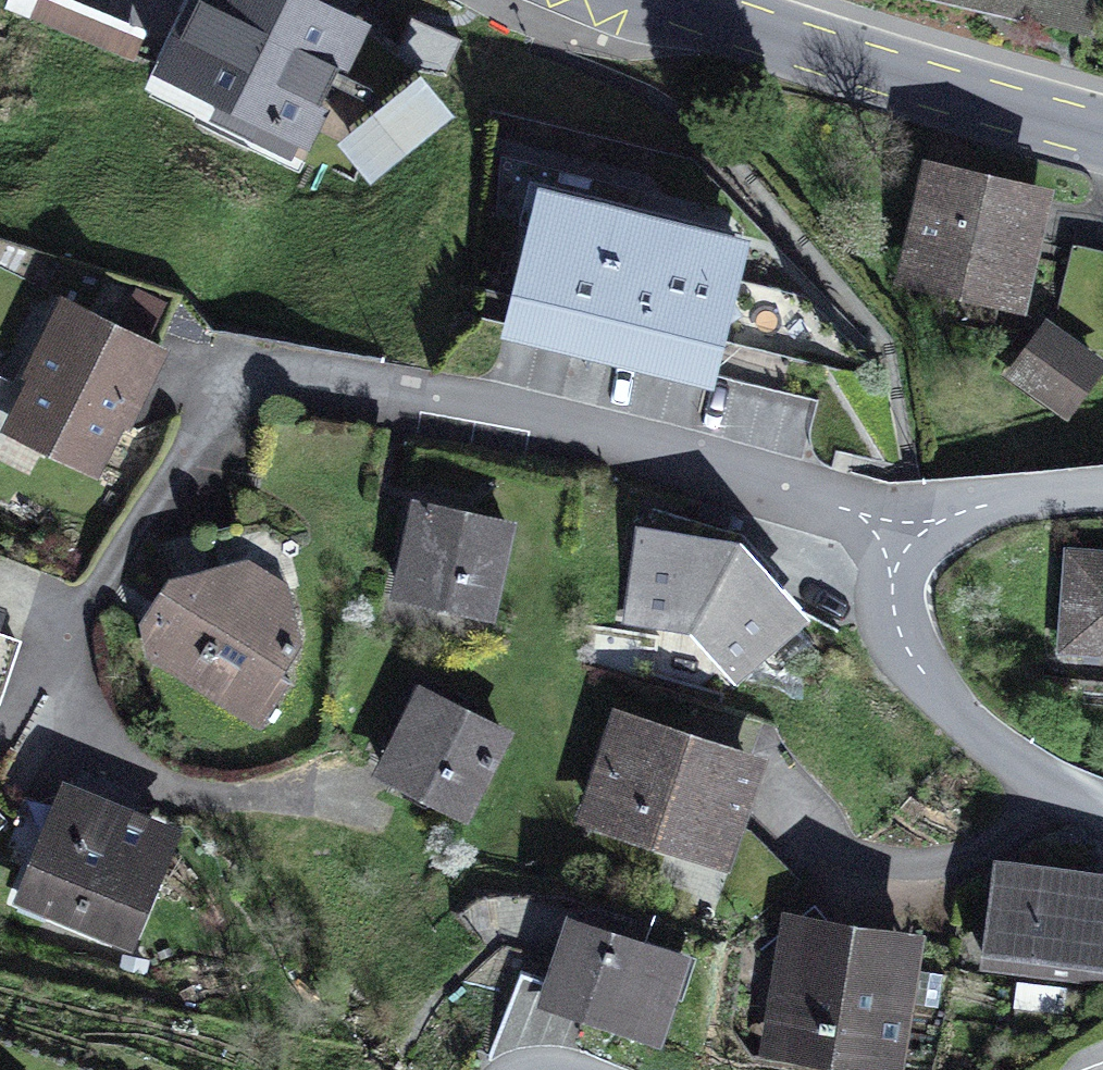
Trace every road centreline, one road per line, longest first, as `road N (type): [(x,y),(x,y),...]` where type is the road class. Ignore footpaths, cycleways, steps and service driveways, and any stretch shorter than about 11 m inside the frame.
road 1 (residential): [(901,539),(847,509),(596,434),(256,363),(225,383),(54,661)]
road 2 (primary): [(671,0),(1102,133)]
road 3 (residential): [(901,539),(885,562),(876,610),(890,649),(931,707),(1002,760),(1102,799)]
road 4 (residential): [(1102,485),(958,502),(901,539)]

